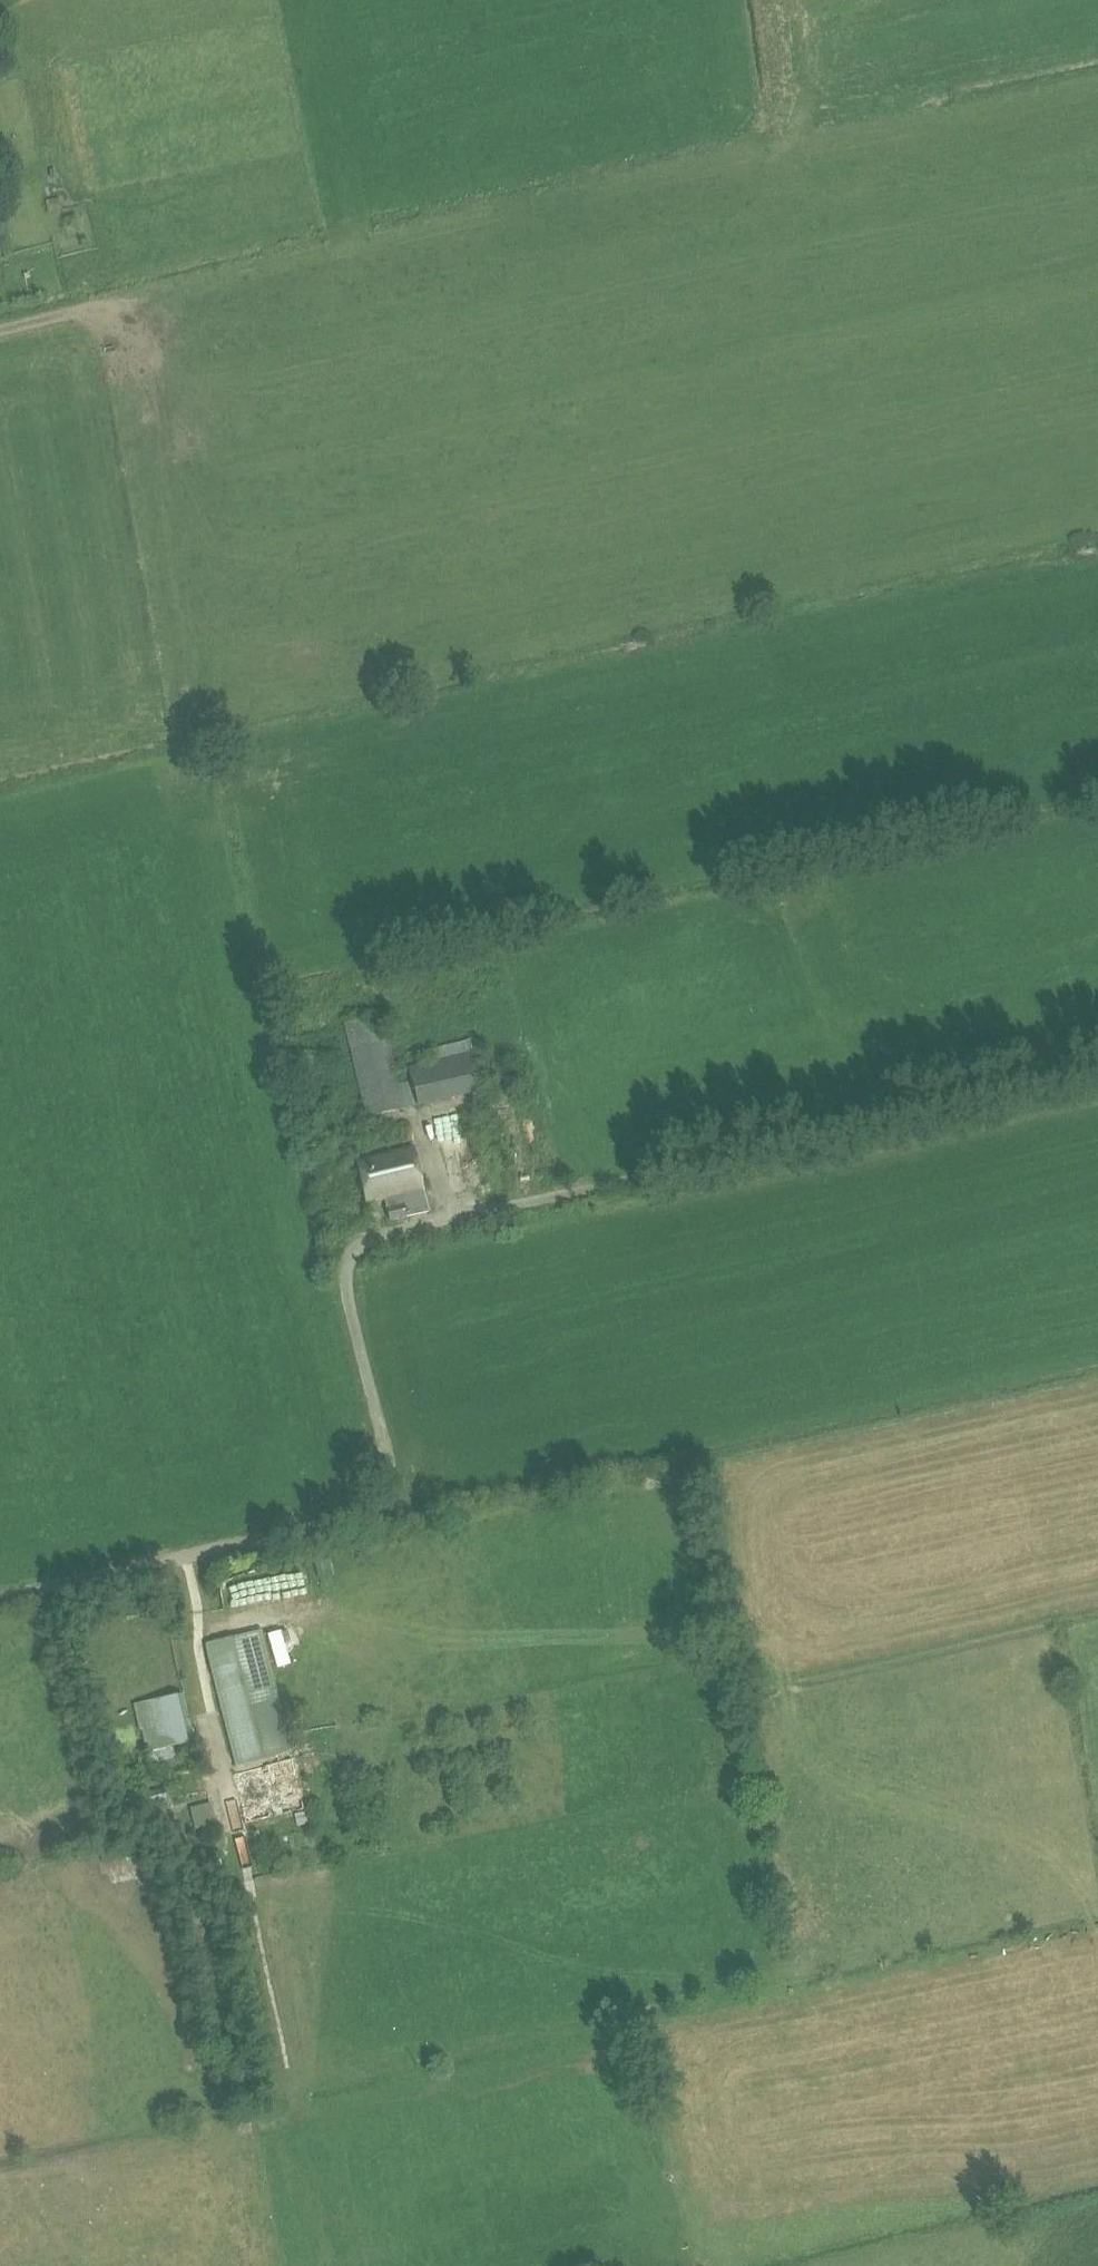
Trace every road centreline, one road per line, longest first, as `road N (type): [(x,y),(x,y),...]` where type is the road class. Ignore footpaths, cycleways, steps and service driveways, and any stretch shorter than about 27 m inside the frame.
road 1 (unclassified): [(0,1595),(395,1508),(341,1277),(347,1257),(1097,1079)]

